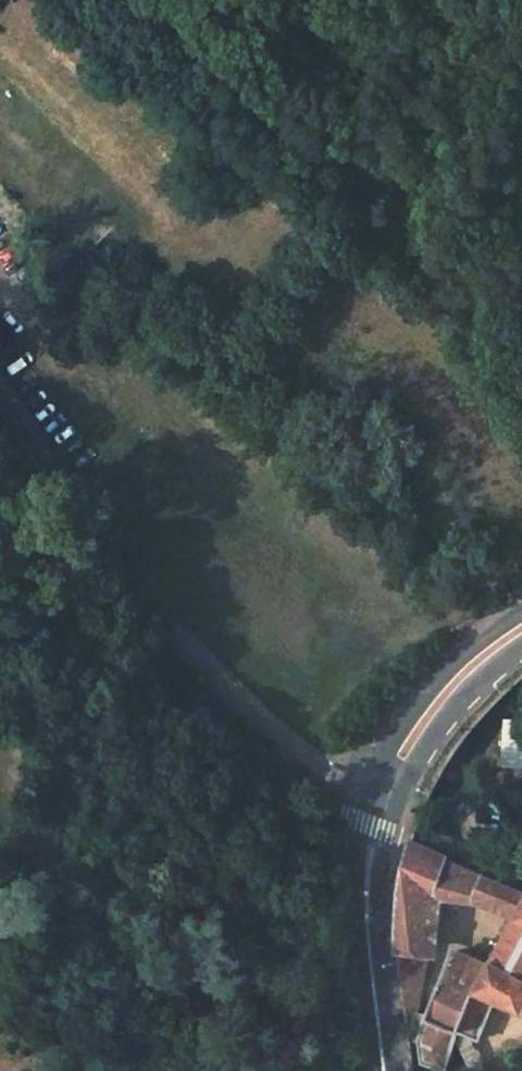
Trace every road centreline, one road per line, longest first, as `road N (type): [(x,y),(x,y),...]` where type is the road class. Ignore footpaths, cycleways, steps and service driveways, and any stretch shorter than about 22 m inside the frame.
road 1 (residential): [(381,795),(322,769),(166,623),(0,395)]
road 2 (secondary): [(381,1070),(365,891),(381,795)]
road 3 (secondary): [(381,795),(454,684),(521,628)]

